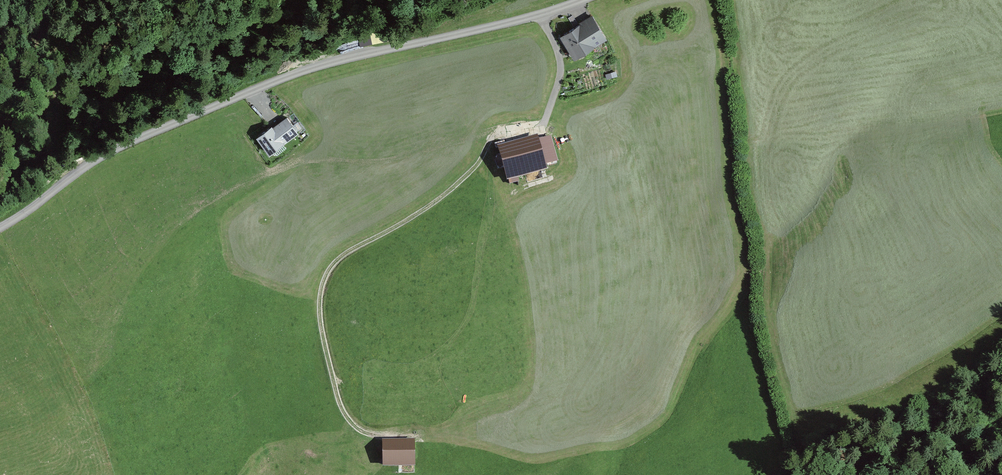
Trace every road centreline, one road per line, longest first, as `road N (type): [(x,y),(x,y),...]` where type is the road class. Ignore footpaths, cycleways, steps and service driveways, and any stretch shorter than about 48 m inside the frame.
road 1 (track): [(420,438),(366,435),(349,423),(327,354),(323,283),(347,254),(457,183),(495,136),(547,117),(560,78),(540,13)]
road 2 (unclassified): [(583,0),(255,90)]
road 3 (unclassified): [(255,90),(115,150),(0,228)]

